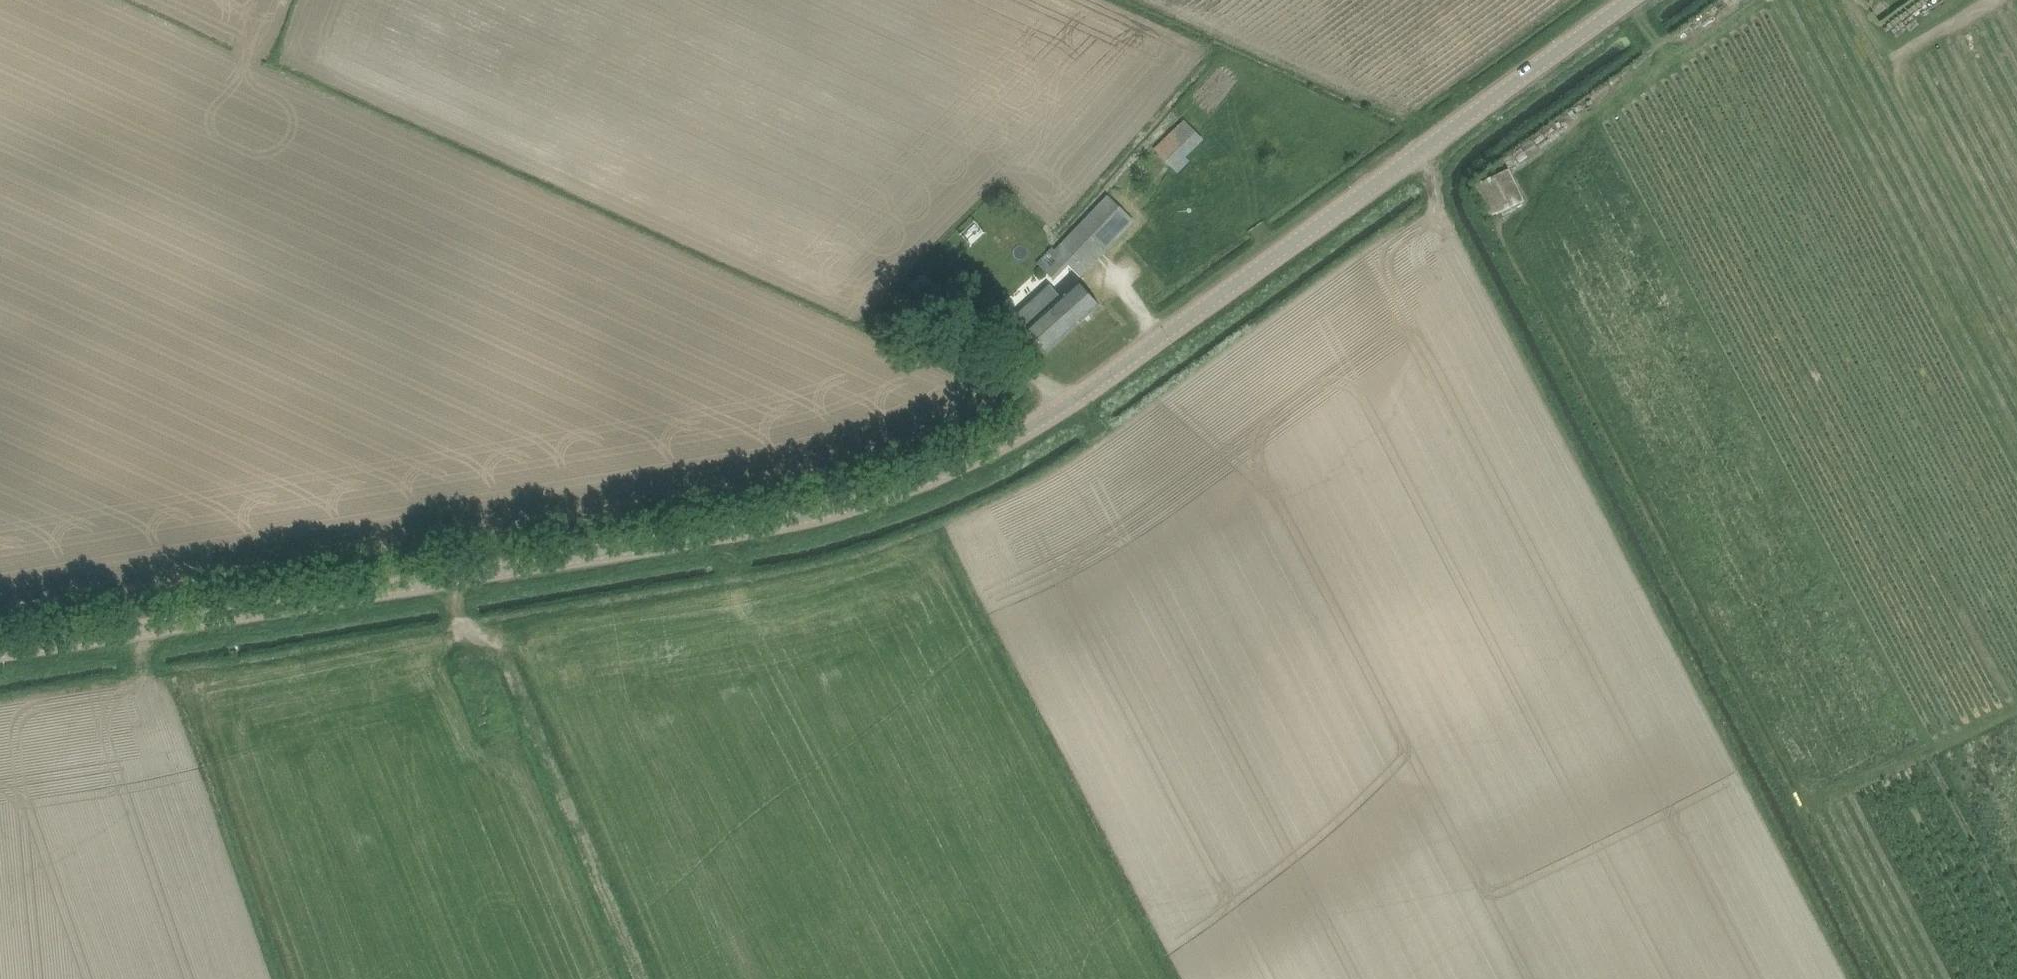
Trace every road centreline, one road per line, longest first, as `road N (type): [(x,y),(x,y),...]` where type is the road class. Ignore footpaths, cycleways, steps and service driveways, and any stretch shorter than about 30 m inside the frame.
road 1 (tertiary): [(0,654),(856,505),(920,483),(1068,404),(1629,0)]
road 2 (track): [(455,575),(464,627),(496,641),(644,978)]

